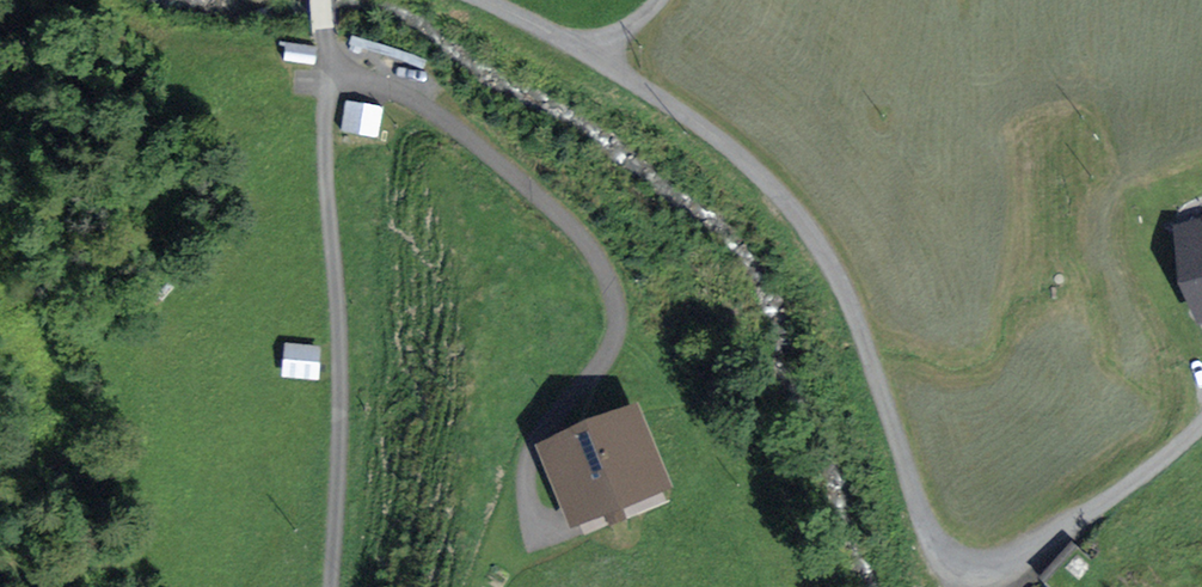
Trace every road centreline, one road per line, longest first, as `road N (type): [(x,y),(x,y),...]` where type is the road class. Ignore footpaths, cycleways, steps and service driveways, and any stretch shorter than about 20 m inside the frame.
road 1 (unclassified): [(1201,435),(1049,548),(1004,570),(952,561),(935,538),(860,313),(799,214),(716,137),(590,56)]
road 2 (track): [(561,529),(539,515),(533,499),(537,450),(613,349),(620,326),(611,282),(573,224),(473,138),(387,85),(329,69)]
road 3 (unclassified): [(590,56),(480,0)]

